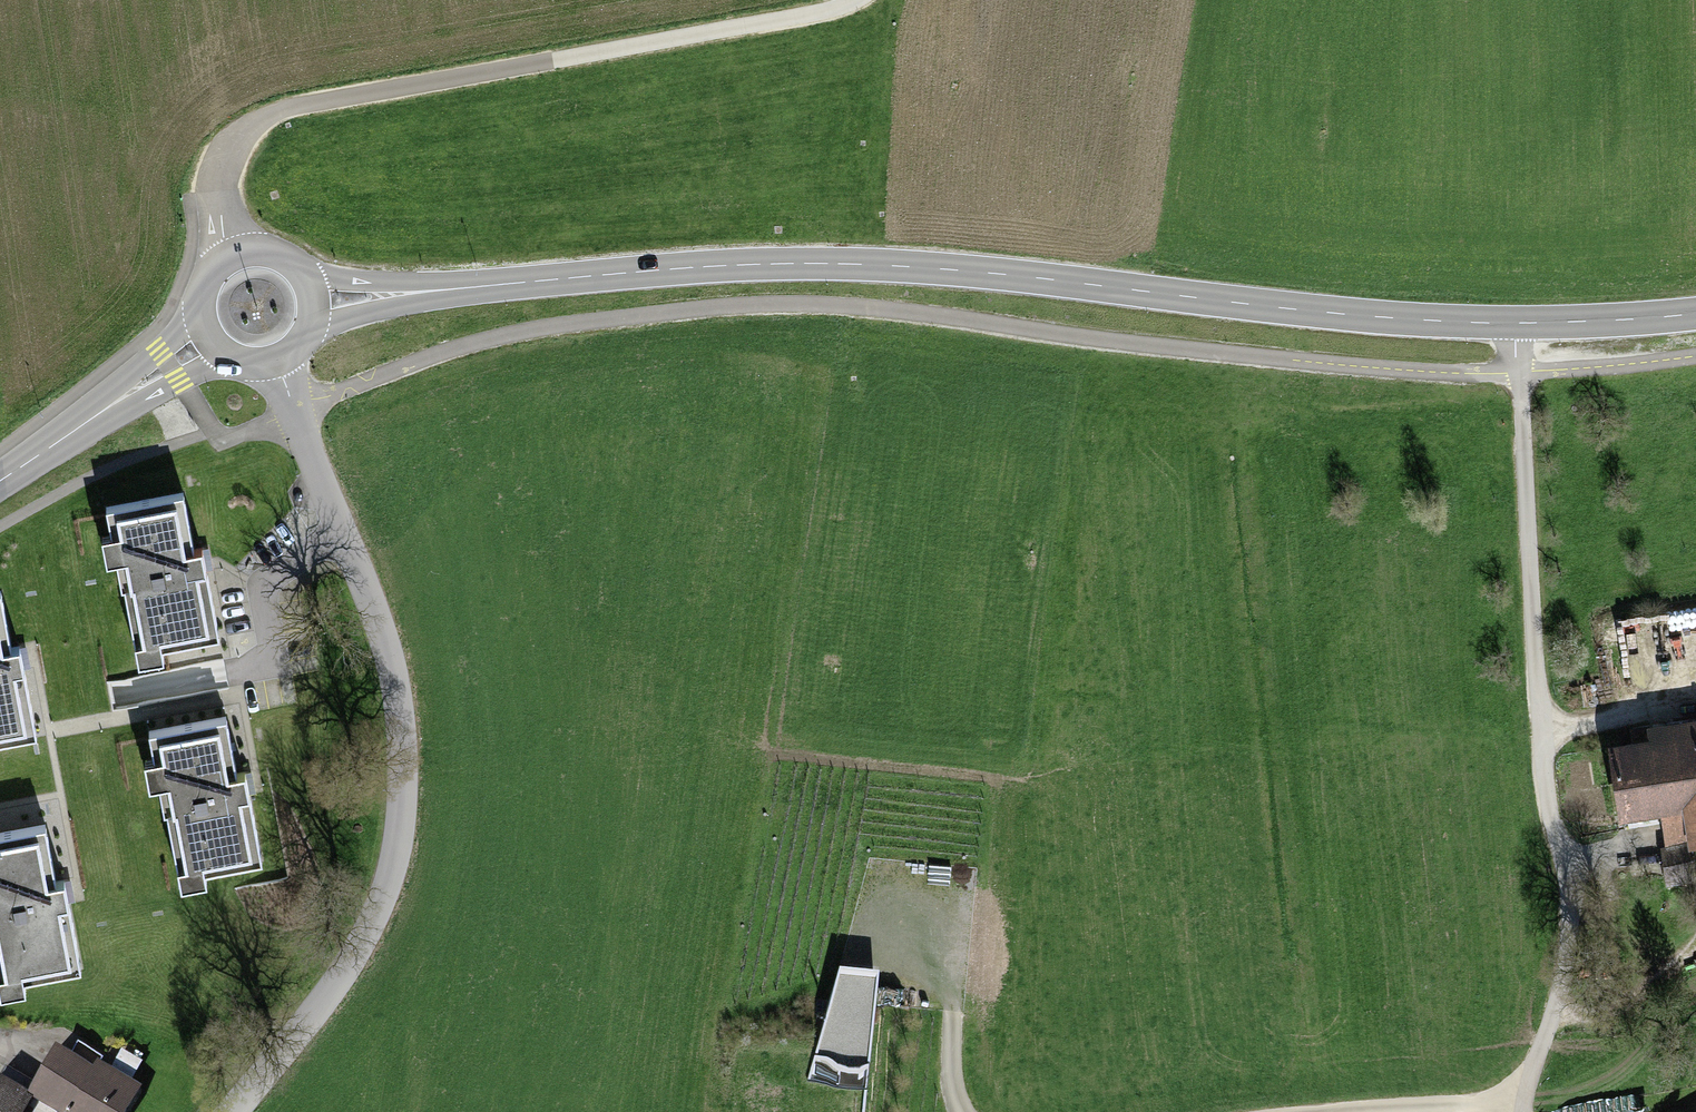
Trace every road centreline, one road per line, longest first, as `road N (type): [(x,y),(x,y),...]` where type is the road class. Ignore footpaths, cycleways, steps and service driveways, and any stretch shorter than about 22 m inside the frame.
road 1 (track): [(1695,350),(1476,366),(1127,334),(863,296),(783,296),(523,324),(221,441),(181,380)]
road 2 (tertiary): [(1695,313),(1512,324),(1422,319),(872,264),(737,264),(522,283)]
road 3 (trunk): [(895,1111),(943,742),(1097,0)]
road 4 (residential): [(243,1111),(335,991),(384,897),(404,771),(384,627),(343,510),(277,367)]
road 5 (track): [(1512,324),(1535,366),(1546,767),(1562,877),(1561,974),(1523,1111)]
road 6 (track): [(226,261),(216,198),(223,161),(238,136),(296,112),(820,21),(879,0)]
road 7 (track): [(884,919),(925,924),(948,994),(949,1083),(959,1111)]
road 8 (tertiary): [(522,283),(376,282),(301,271)]
road 9 (tertiary): [(315,326),(522,283)]
road 10 (tertiary): [(199,301),(159,355),(51,447)]
road 11 (tertiary): [(51,447),(230,363)]
road 12 (tertiary): [(301,271),(273,254),(241,254),(213,272),(199,301)]

